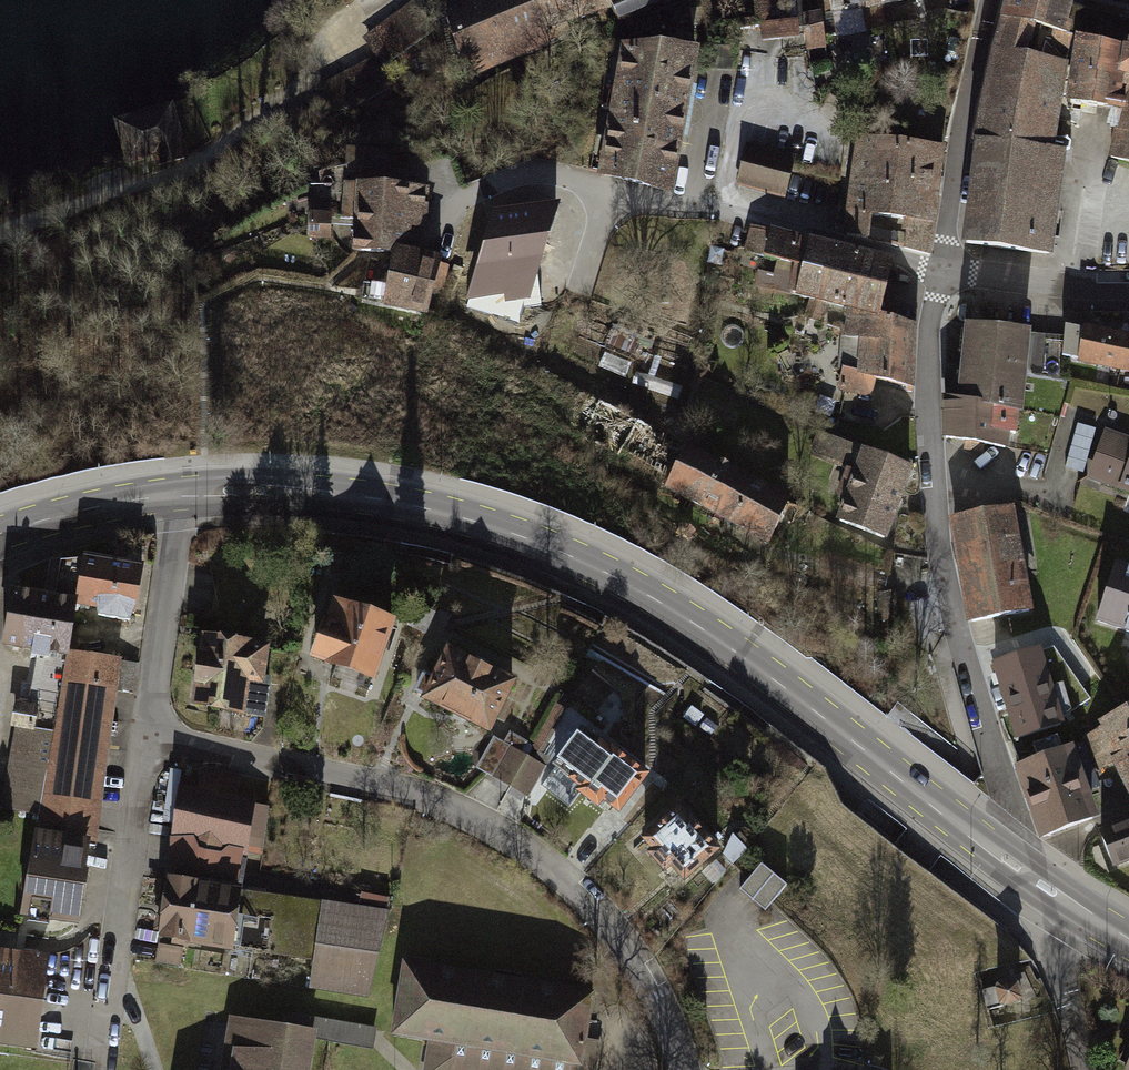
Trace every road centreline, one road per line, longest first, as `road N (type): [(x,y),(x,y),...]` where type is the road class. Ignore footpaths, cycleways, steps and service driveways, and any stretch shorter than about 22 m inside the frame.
road 1 (primary): [(1028,875),(751,662),(561,551),(461,517),(359,495),(180,492)]
road 2 (residential): [(683,1069),(652,986),(601,909),(508,837),(423,795),(145,741)]
road 3 (residential): [(945,271),(930,405),(937,540),(1013,811)]
road 4 (track): [(355,11),(313,86),(171,175),(48,213),(0,238)]
road 5 (residential): [(527,175),(624,204),(718,216),(945,271)]
road 6 (residential): [(101,1052),(145,741)]
road 7 (residential): [(945,271),(990,0)]
road 8 (residential): [(145,741),(172,547)]
road 9 (primary): [(180,492),(0,533)]
road 10 (residential): [(1128,288),(945,271)]

